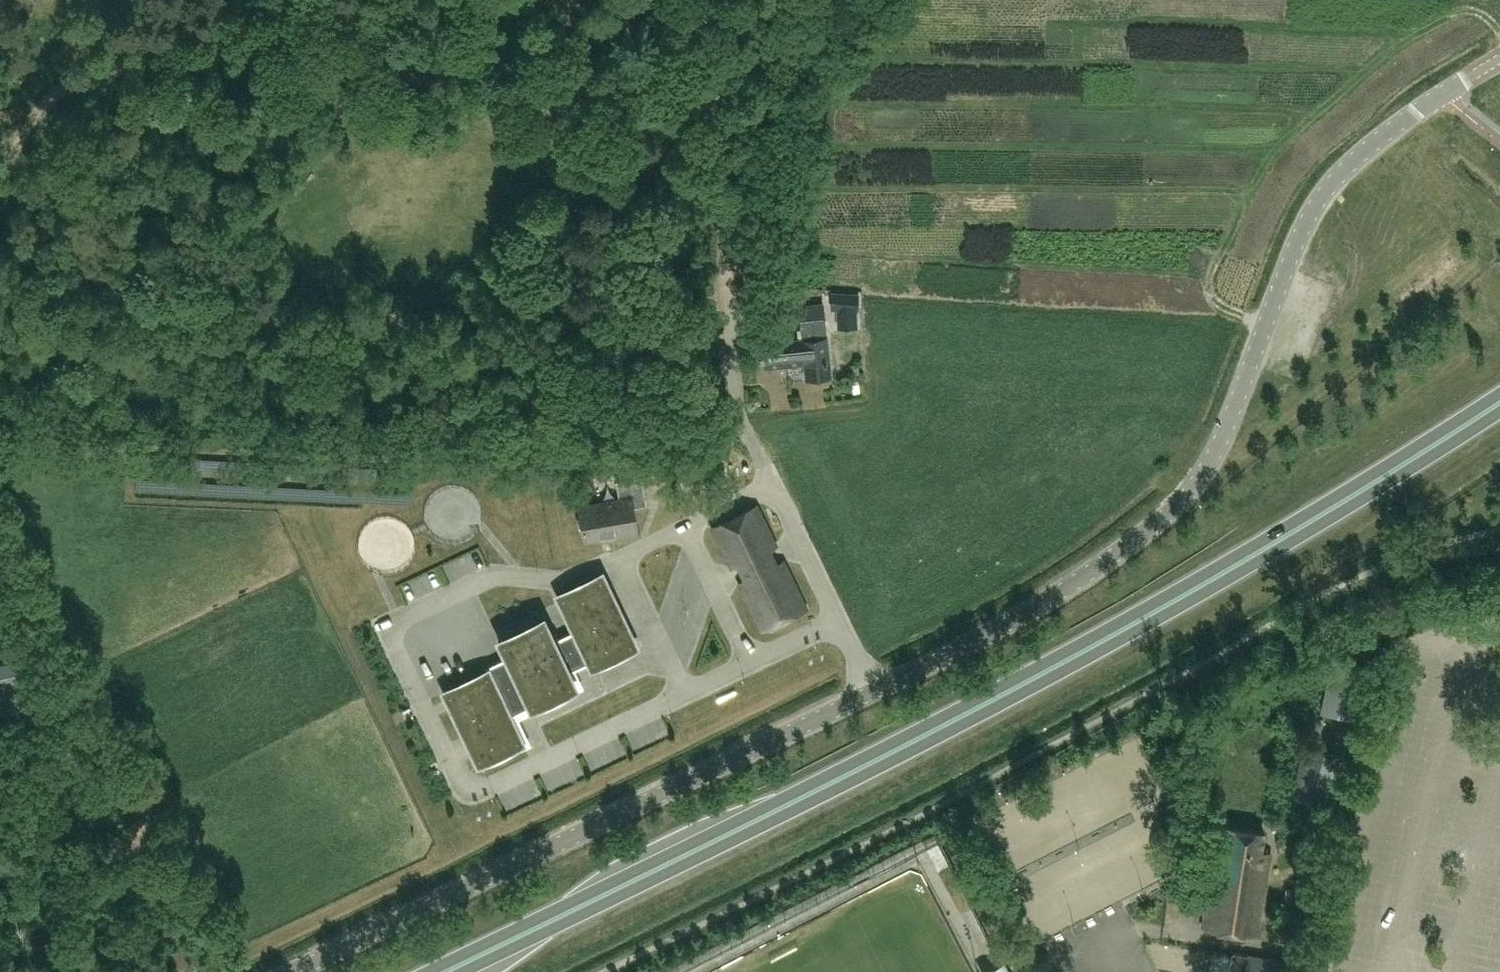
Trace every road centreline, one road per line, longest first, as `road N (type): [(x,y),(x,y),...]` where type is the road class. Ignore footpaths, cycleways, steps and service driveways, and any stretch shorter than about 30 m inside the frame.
road 1 (unclassified): [(294,971),(959,651),(1043,605),(1171,513),(1211,464),(1305,222),(1334,180),(1402,122),(1499,57)]
road 2 (trunk): [(444,971),(1108,636),(1499,402)]
road 3 (track): [(708,0),(738,414),(774,484)]
road 4 (track): [(516,0),(328,28),(181,62),(56,104)]

